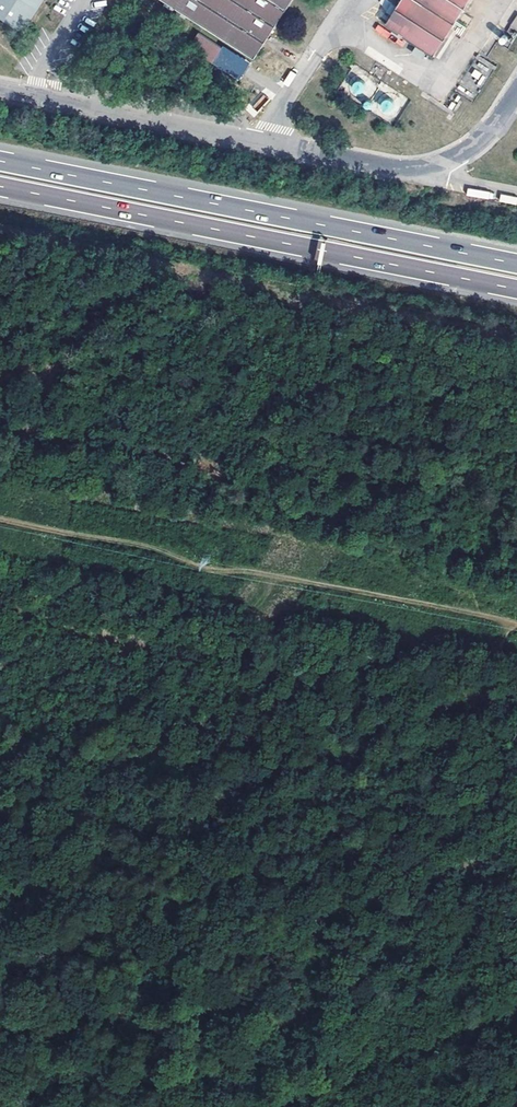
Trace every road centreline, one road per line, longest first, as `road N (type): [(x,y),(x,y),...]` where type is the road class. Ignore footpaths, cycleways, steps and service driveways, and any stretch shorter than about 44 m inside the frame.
road 1 (track): [(516,624),(201,568),(136,544),(0,516)]
road 2 (motorway): [(0,190),(516,293)]
road 3 (motorway): [(516,265),(0,162)]
road 4 (track): [(516,968),(504,838),(498,619)]

